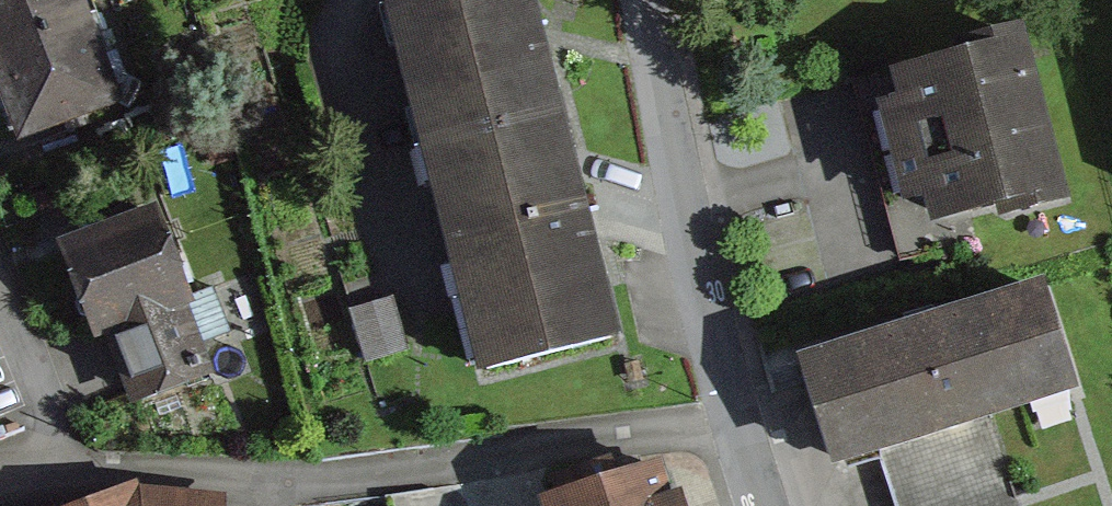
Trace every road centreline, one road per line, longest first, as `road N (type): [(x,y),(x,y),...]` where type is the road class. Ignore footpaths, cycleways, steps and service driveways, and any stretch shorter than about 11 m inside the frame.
road 1 (residential): [(58,457),(211,478),(478,460),(732,425)]
road 2 (residential): [(732,425),(669,150),(648,0)]
road 3 (residential): [(0,296),(58,457)]

